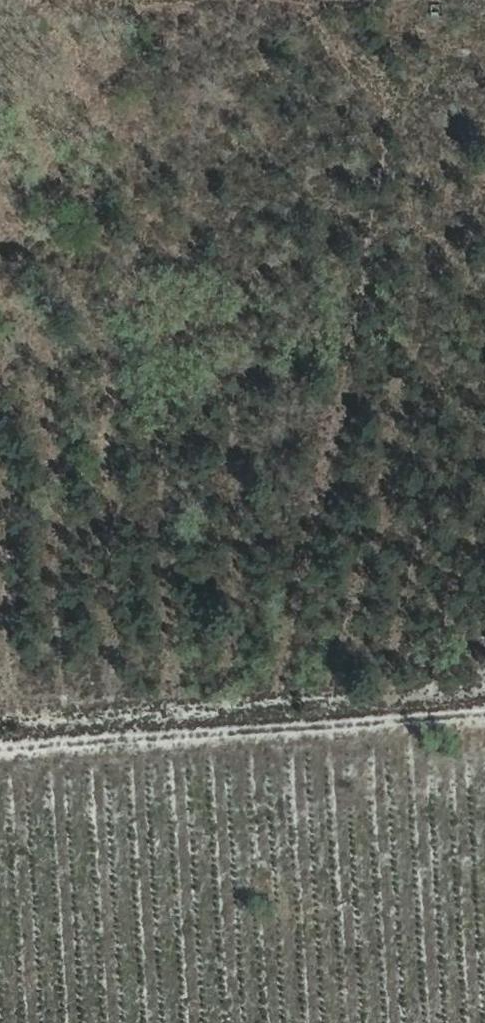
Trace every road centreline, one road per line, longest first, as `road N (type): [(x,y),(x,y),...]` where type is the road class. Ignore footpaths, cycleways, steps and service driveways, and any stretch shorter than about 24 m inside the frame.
road 1 (track): [(484,719),(0,749)]

